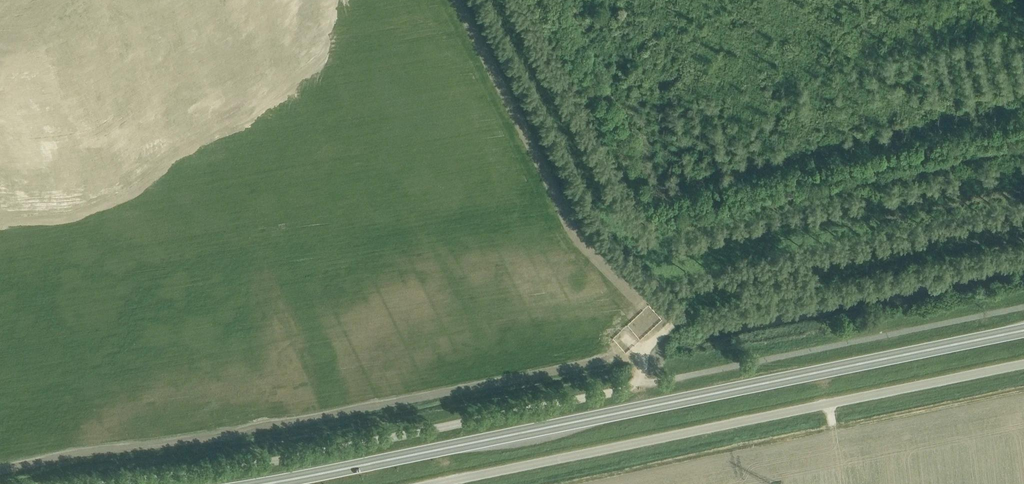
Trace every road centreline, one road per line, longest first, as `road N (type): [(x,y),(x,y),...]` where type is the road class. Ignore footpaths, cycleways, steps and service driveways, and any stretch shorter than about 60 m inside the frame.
road 1 (trunk): [(252,483),(1023,331)]
road 2 (unclassified): [(93,483),(248,464),(628,386),(665,324)]
road 3 (unclassified): [(436,483),(1023,364)]
road 4 (track): [(519,0),(607,182),(651,233),(671,240),(665,324)]
road 5 (track): [(671,240),(1023,155)]

